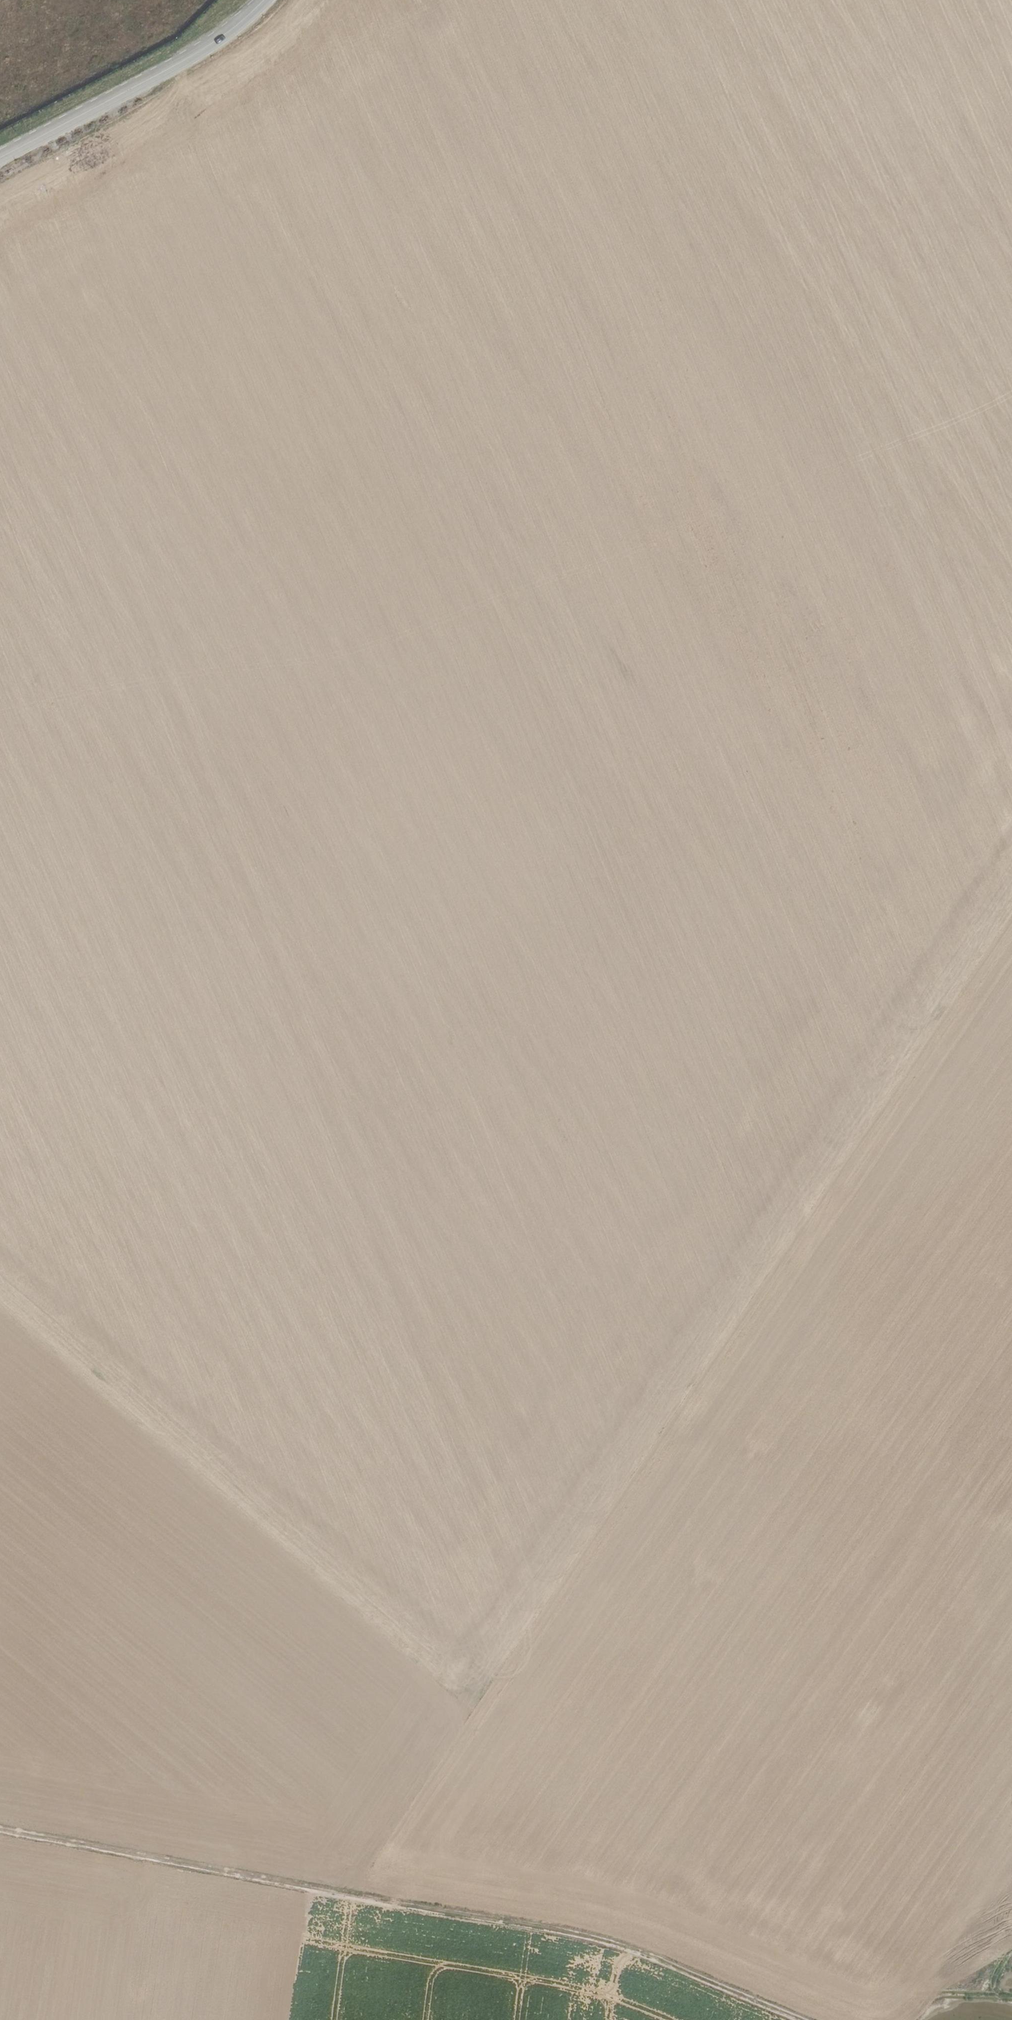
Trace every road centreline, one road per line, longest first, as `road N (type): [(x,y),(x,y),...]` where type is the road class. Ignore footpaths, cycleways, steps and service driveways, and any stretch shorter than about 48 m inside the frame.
road 1 (track): [(0,1833),(582,1936),(796,2019)]
road 2 (tertiary): [(0,159),(178,65),(266,0)]

